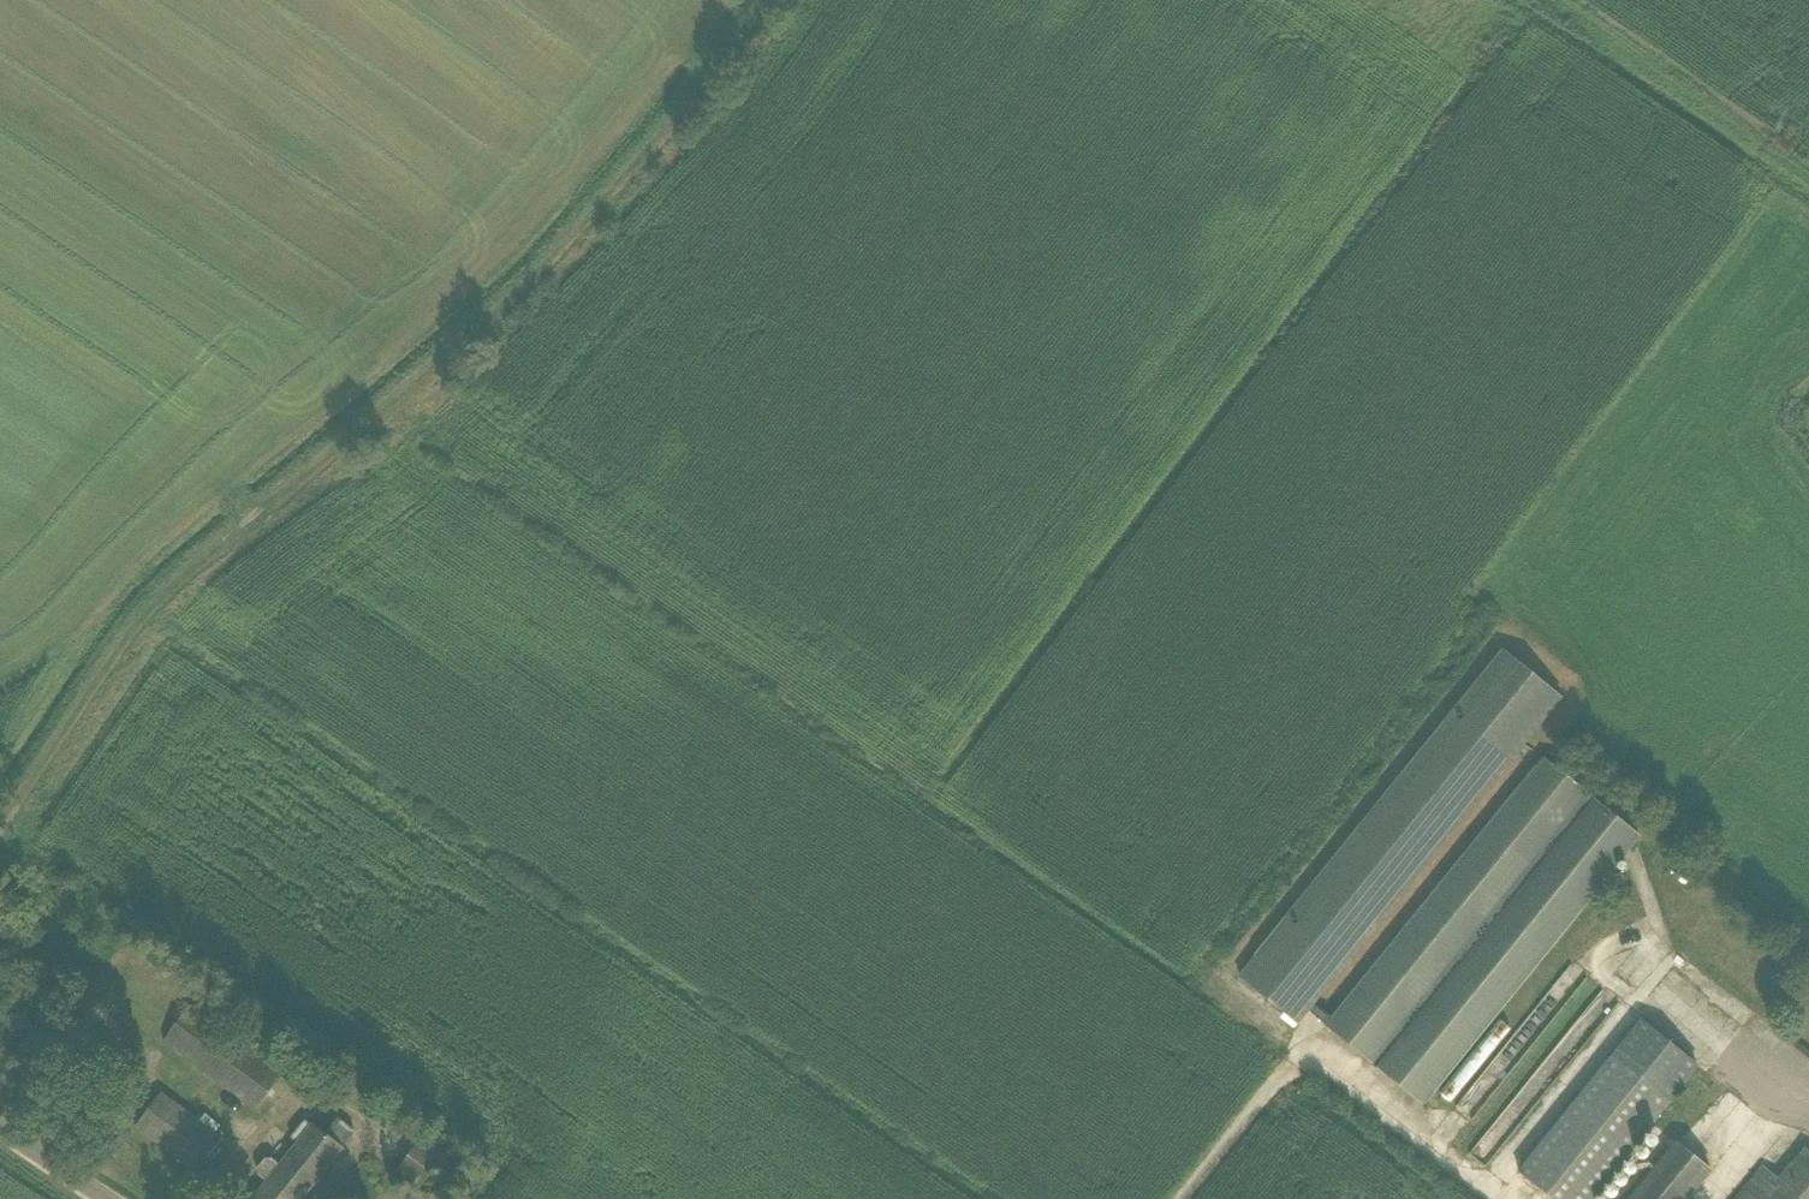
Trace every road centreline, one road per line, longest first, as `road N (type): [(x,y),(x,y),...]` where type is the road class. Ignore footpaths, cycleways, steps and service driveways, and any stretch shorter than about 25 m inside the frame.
road 1 (track): [(0,833),(145,629),(234,545),(505,331),(630,196),(791,0)]
road 2 (track): [(1808,180),(1548,0)]

